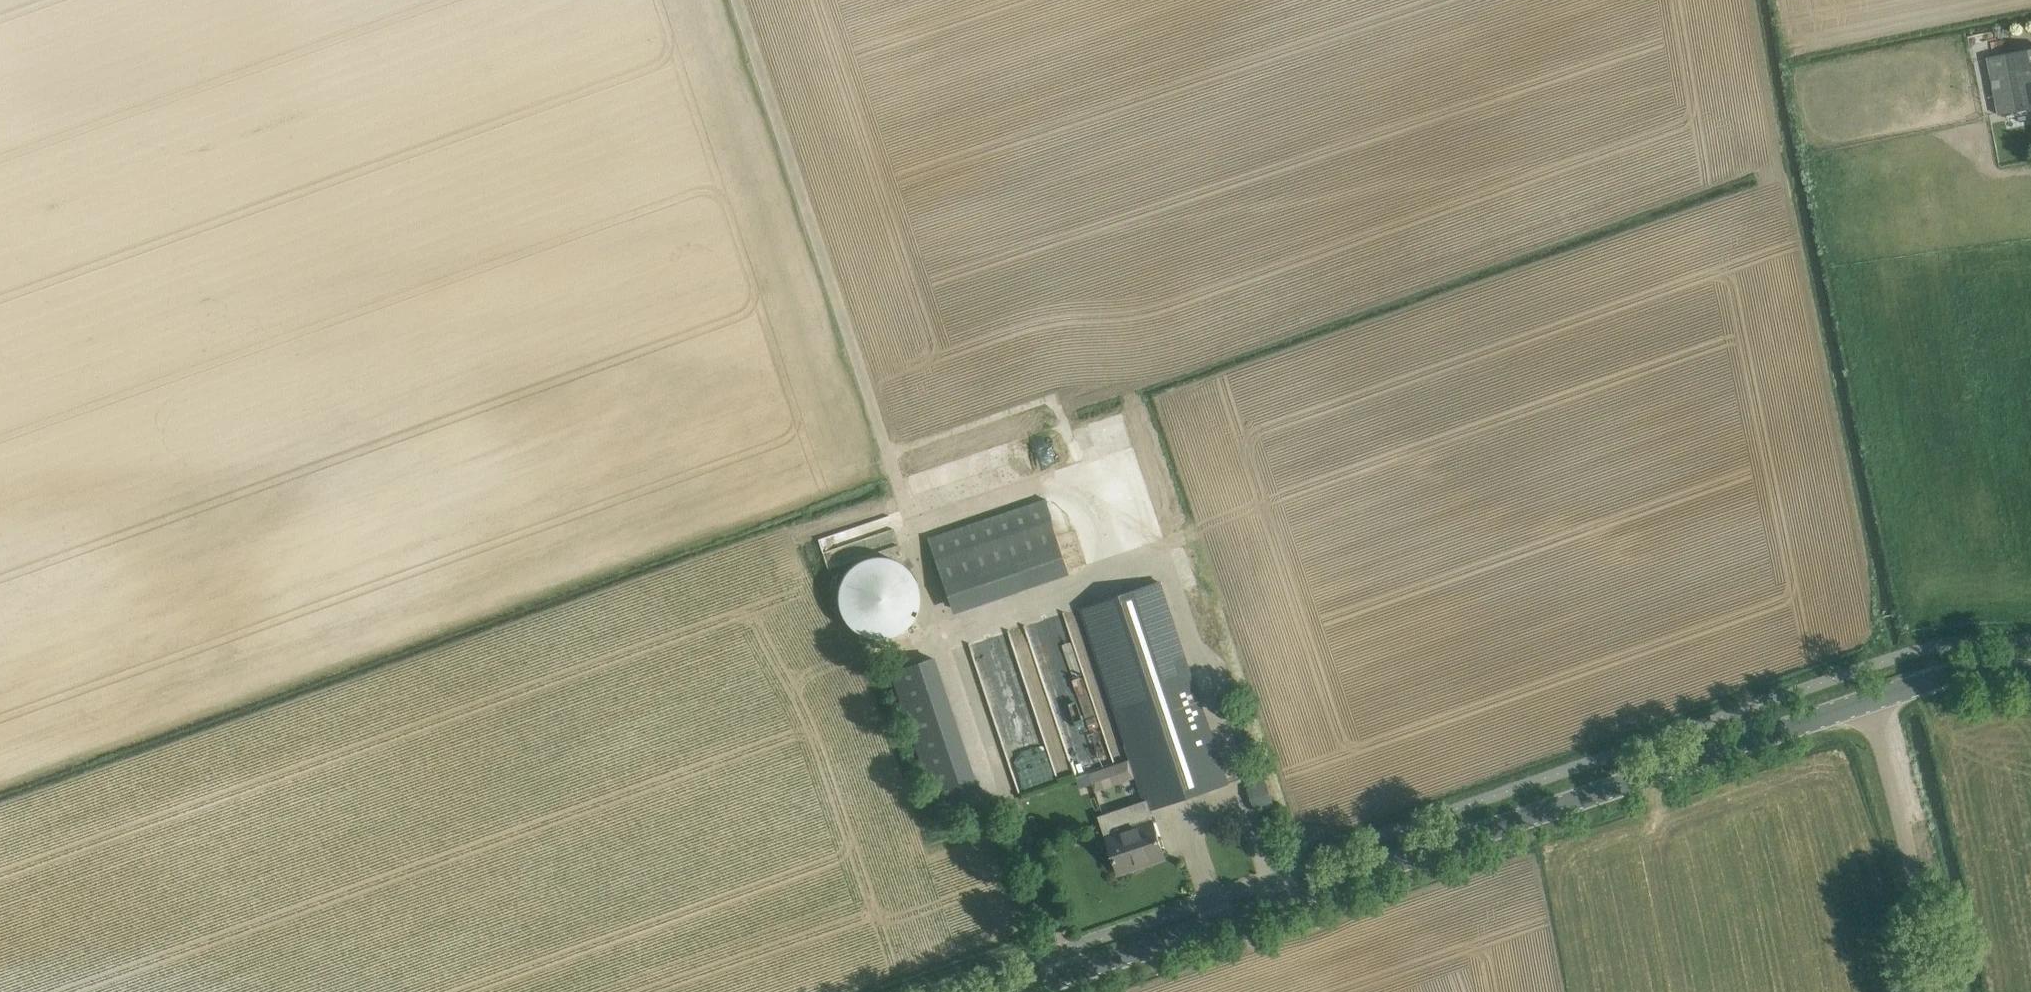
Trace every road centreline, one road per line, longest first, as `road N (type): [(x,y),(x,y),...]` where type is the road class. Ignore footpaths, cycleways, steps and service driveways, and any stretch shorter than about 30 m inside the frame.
road 1 (tertiary): [(1016,991),(1912,684),(2030,671)]

